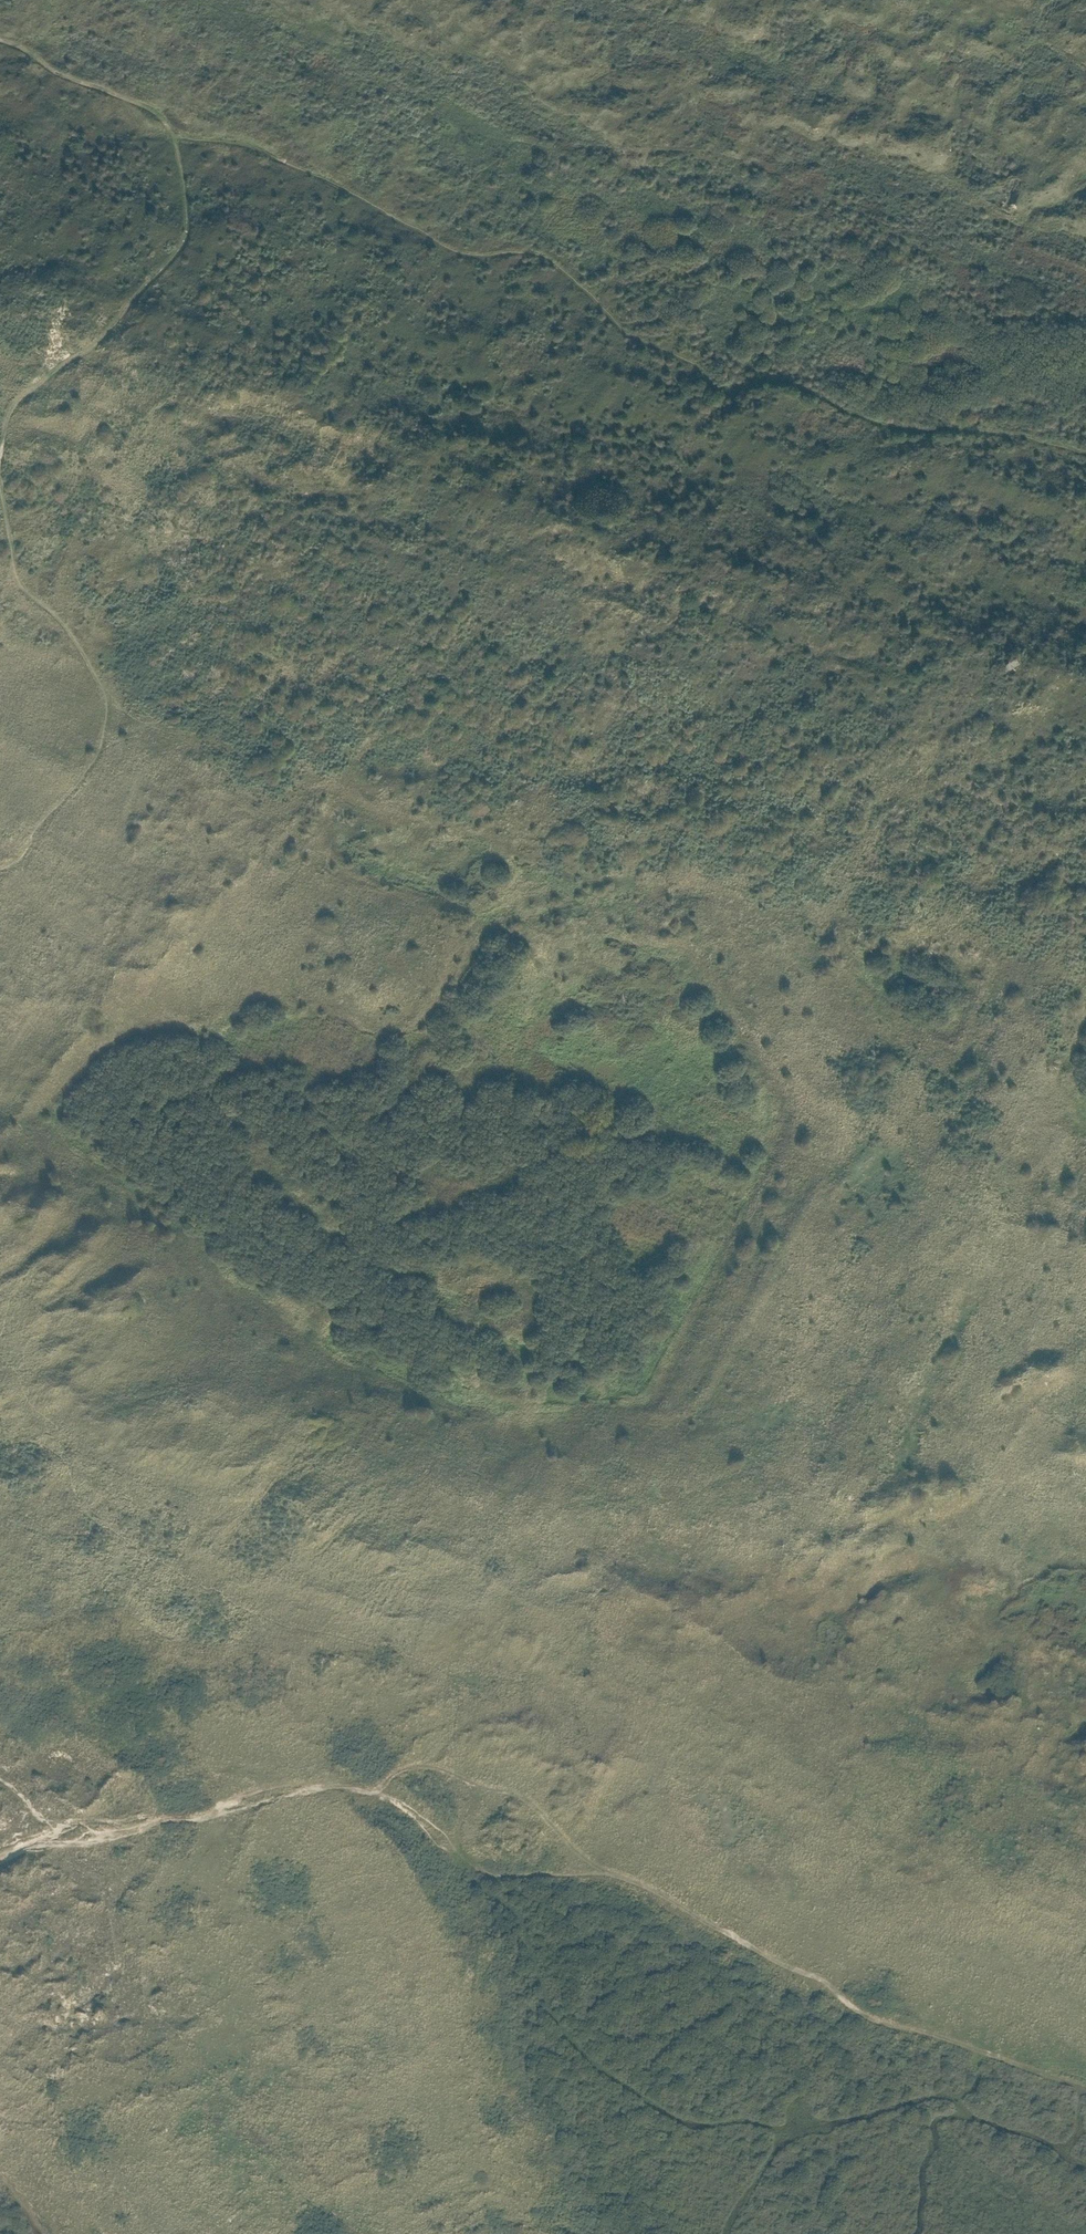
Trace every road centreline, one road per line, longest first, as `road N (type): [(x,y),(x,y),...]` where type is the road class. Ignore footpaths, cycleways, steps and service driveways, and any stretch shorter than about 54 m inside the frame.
road 1 (track): [(0,488),(13,575),(61,615),(110,699),(98,759),(22,861),(0,869)]
road 2 (track): [(171,133),(186,210),(179,250),(91,343),(16,404),(0,437)]

